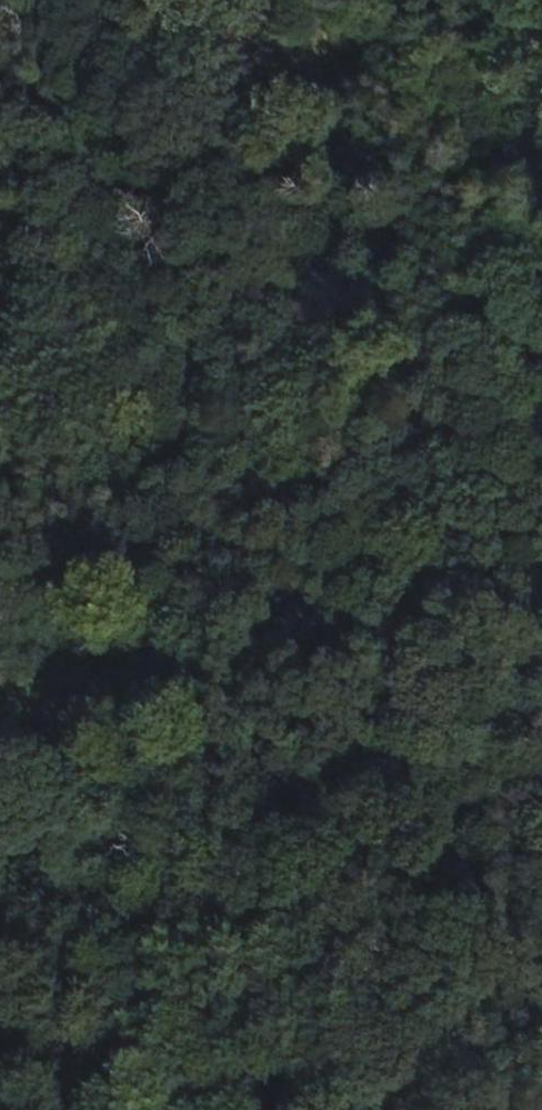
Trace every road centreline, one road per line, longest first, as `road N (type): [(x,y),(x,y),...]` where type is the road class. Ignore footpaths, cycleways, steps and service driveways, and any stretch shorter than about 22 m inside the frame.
road 1 (track): [(0,760),(541,216)]

